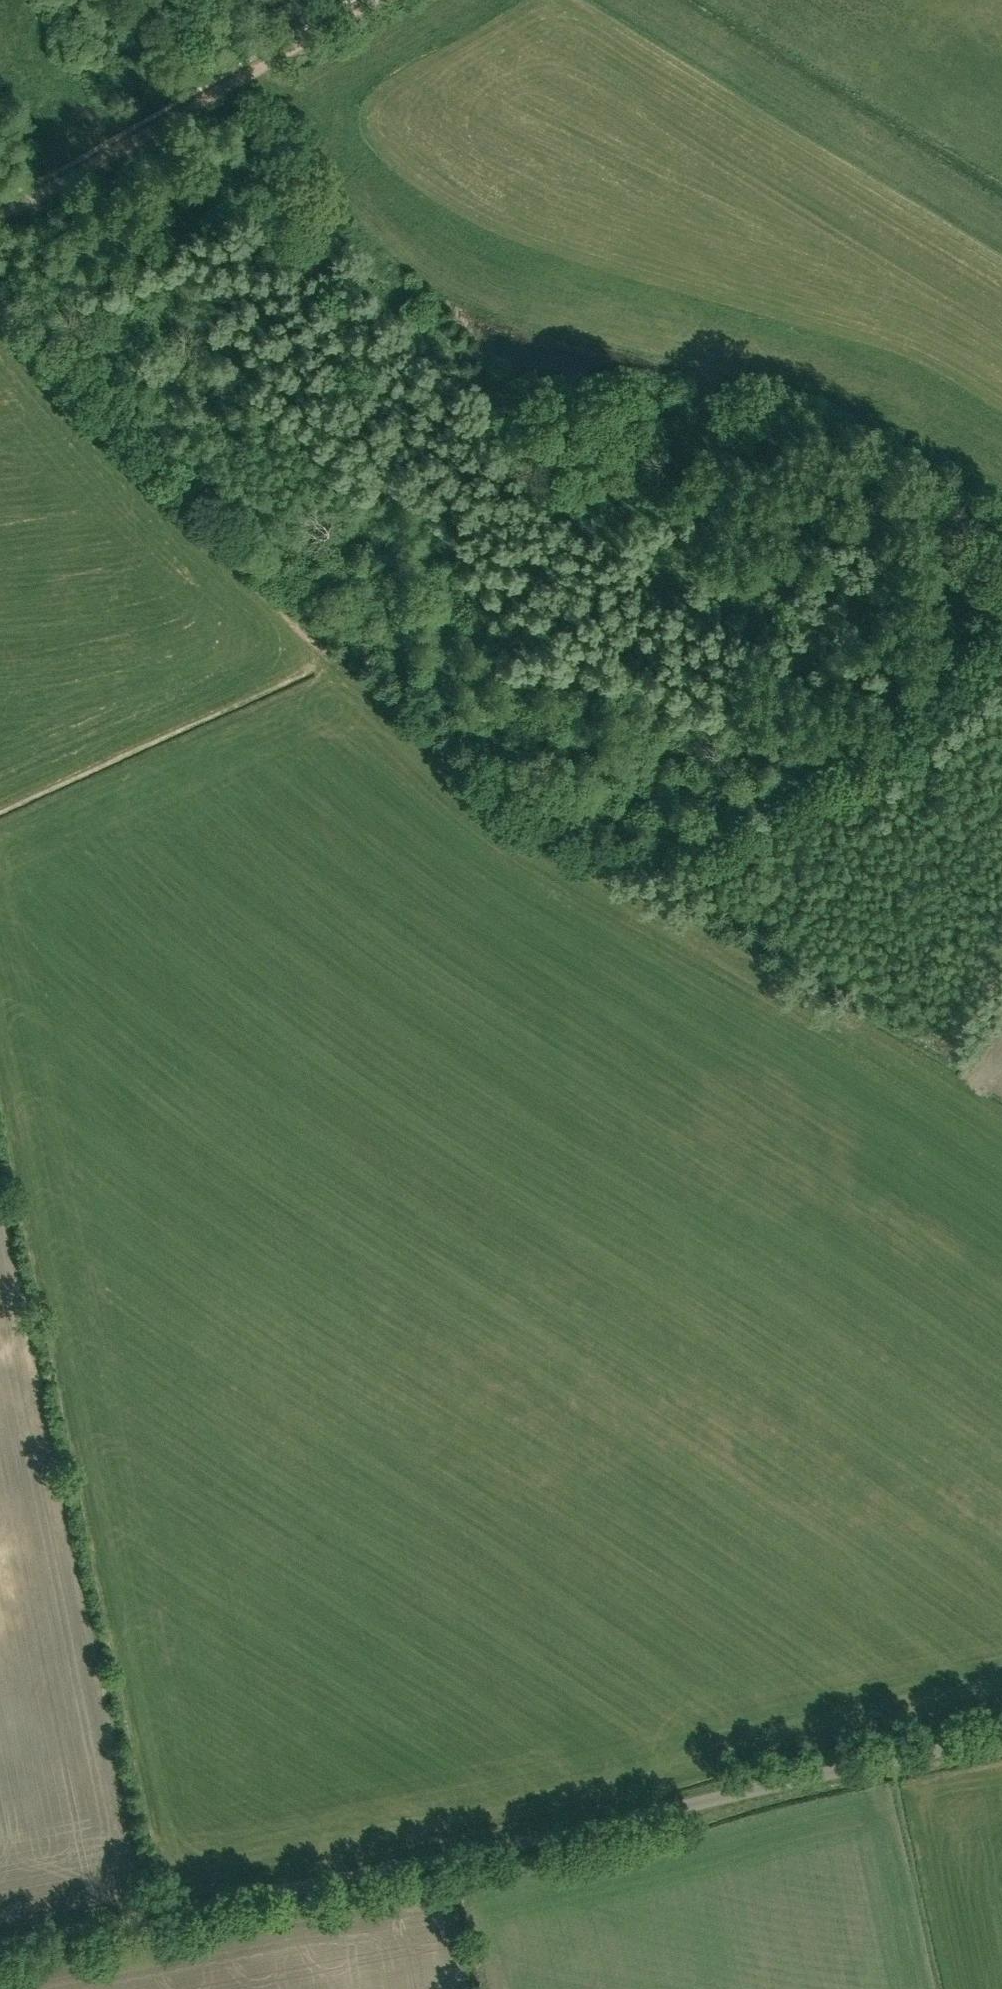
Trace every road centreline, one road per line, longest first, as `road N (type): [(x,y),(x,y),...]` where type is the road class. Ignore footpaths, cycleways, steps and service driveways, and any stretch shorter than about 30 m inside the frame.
road 1 (unclassified): [(0,1925),(1001,1736)]
road 2 (track): [(376,0),(51,189),(0,211)]

